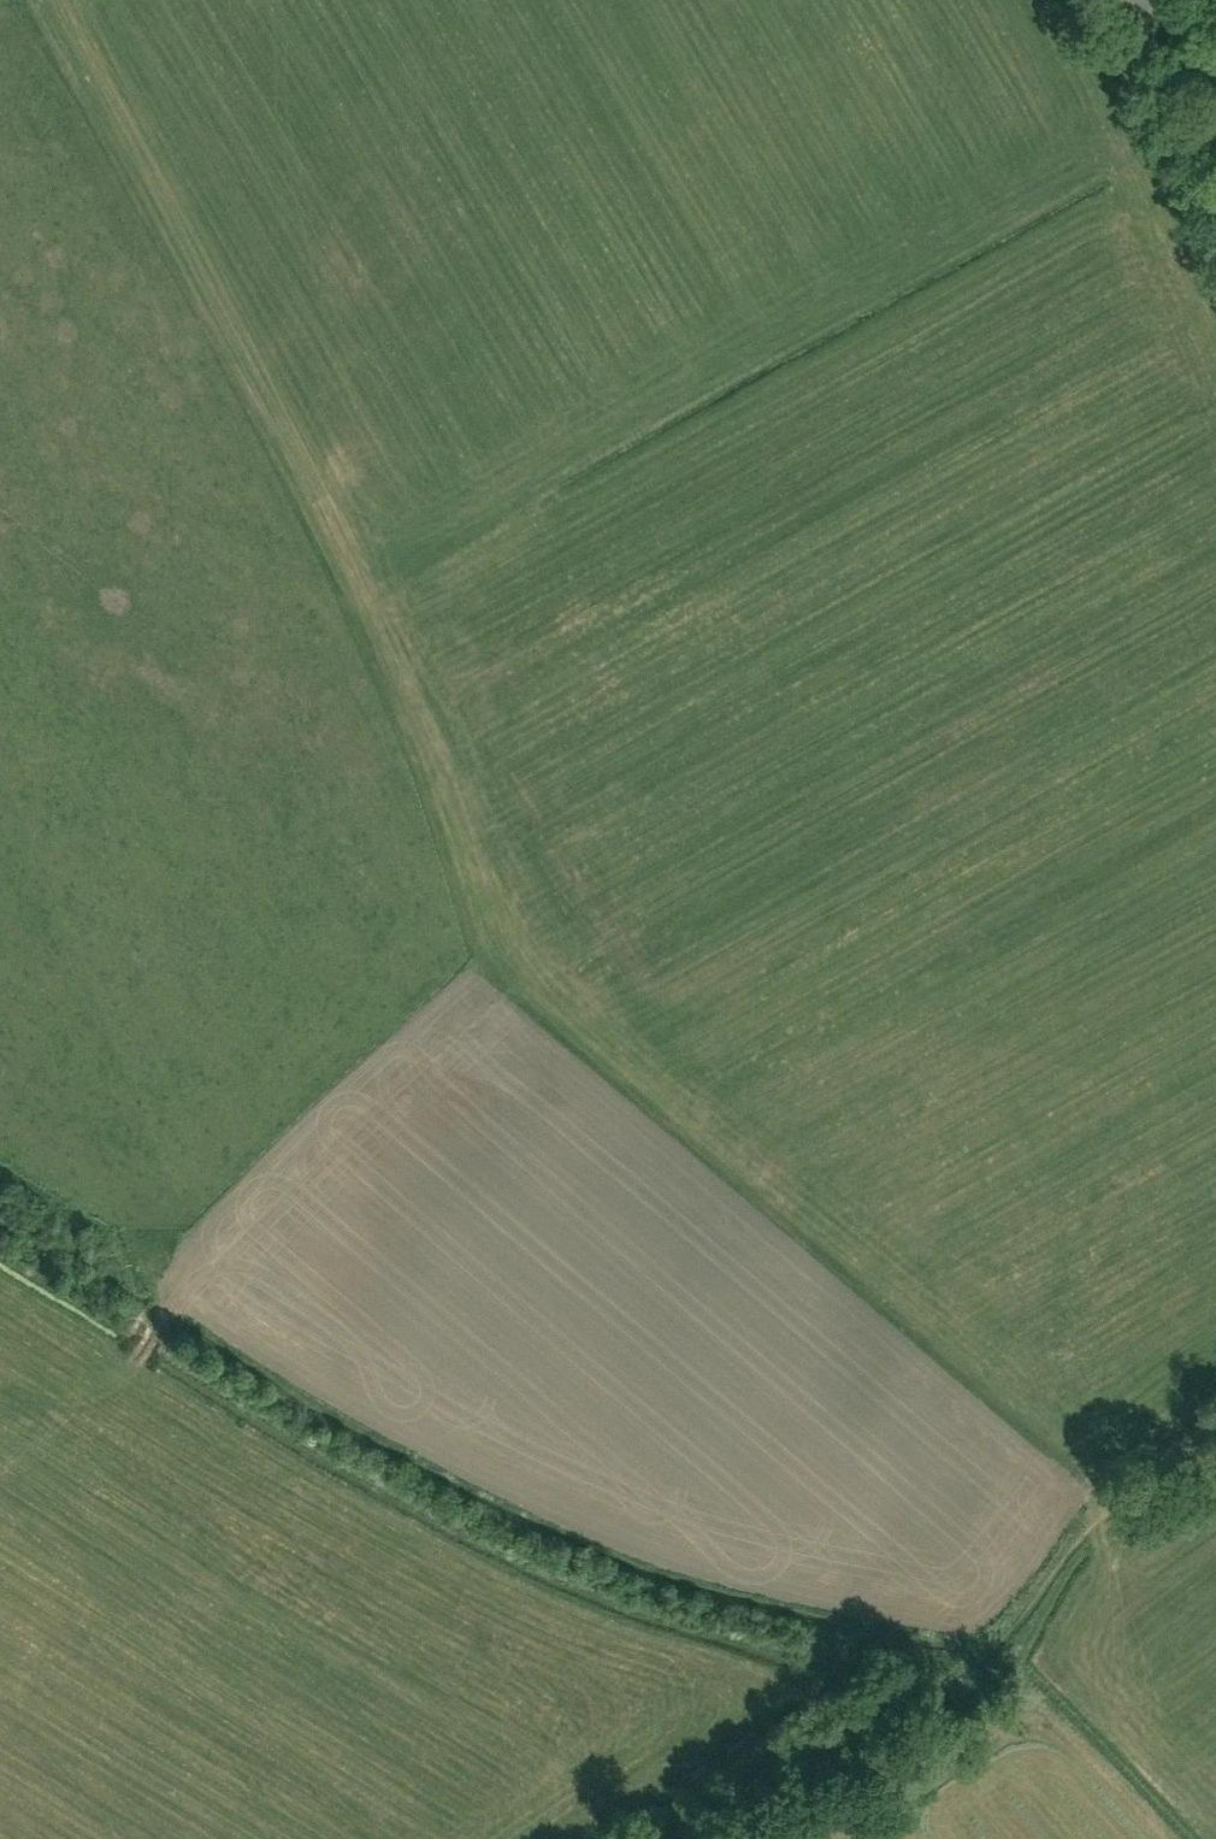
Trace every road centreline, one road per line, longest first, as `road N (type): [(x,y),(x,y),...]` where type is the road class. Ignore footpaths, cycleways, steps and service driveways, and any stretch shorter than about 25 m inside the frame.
road 1 (unclassified): [(1215,203),(1131,0)]

